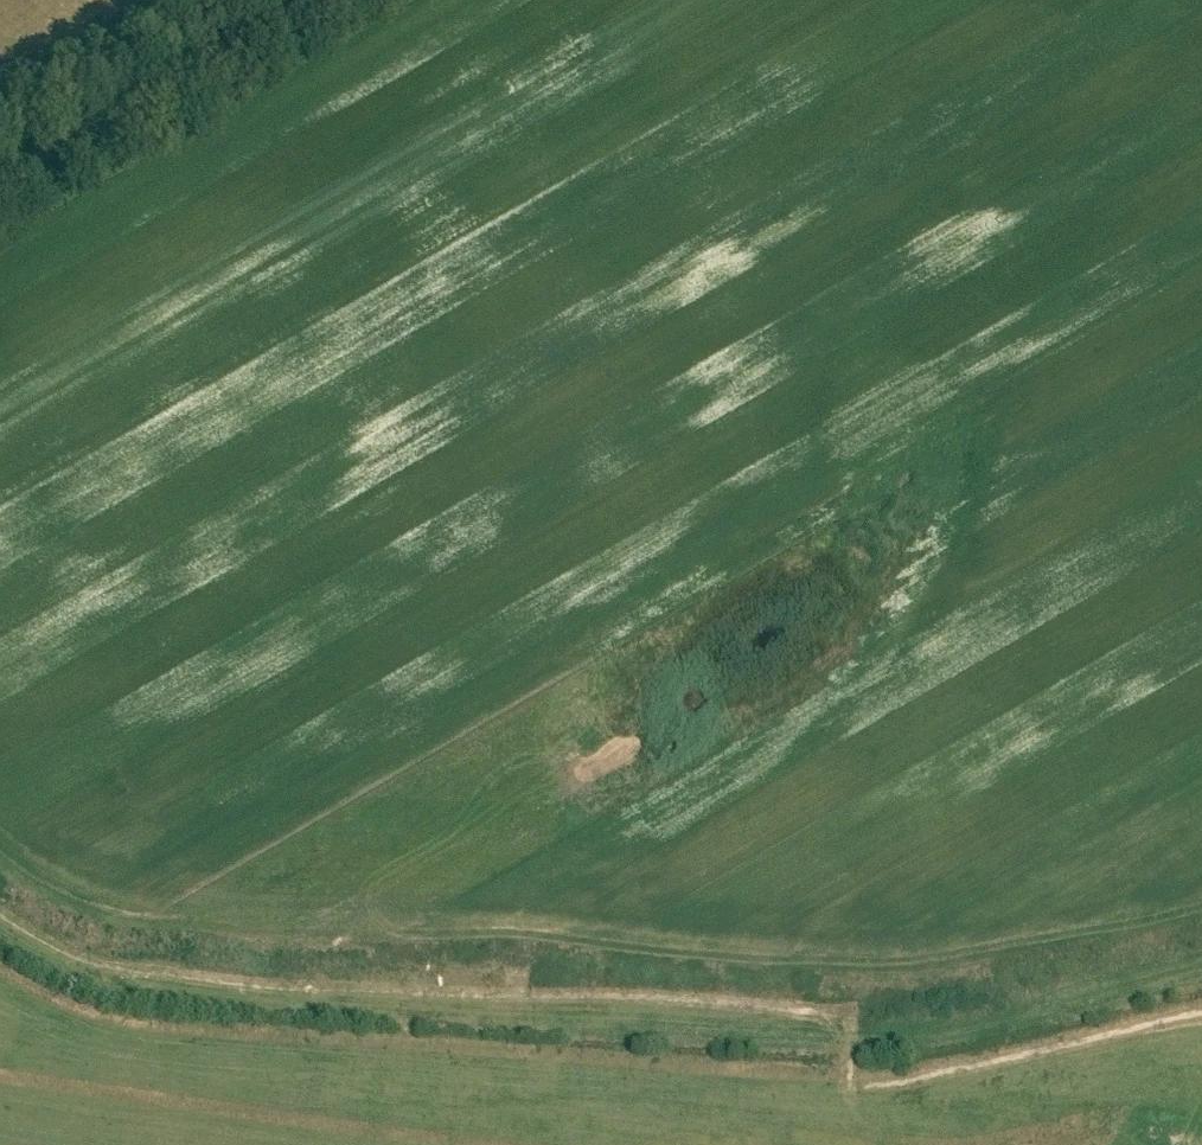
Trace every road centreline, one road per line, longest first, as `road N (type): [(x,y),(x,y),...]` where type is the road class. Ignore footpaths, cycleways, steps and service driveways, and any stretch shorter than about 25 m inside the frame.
road 1 (unclassified): [(0,187),(299,0)]

